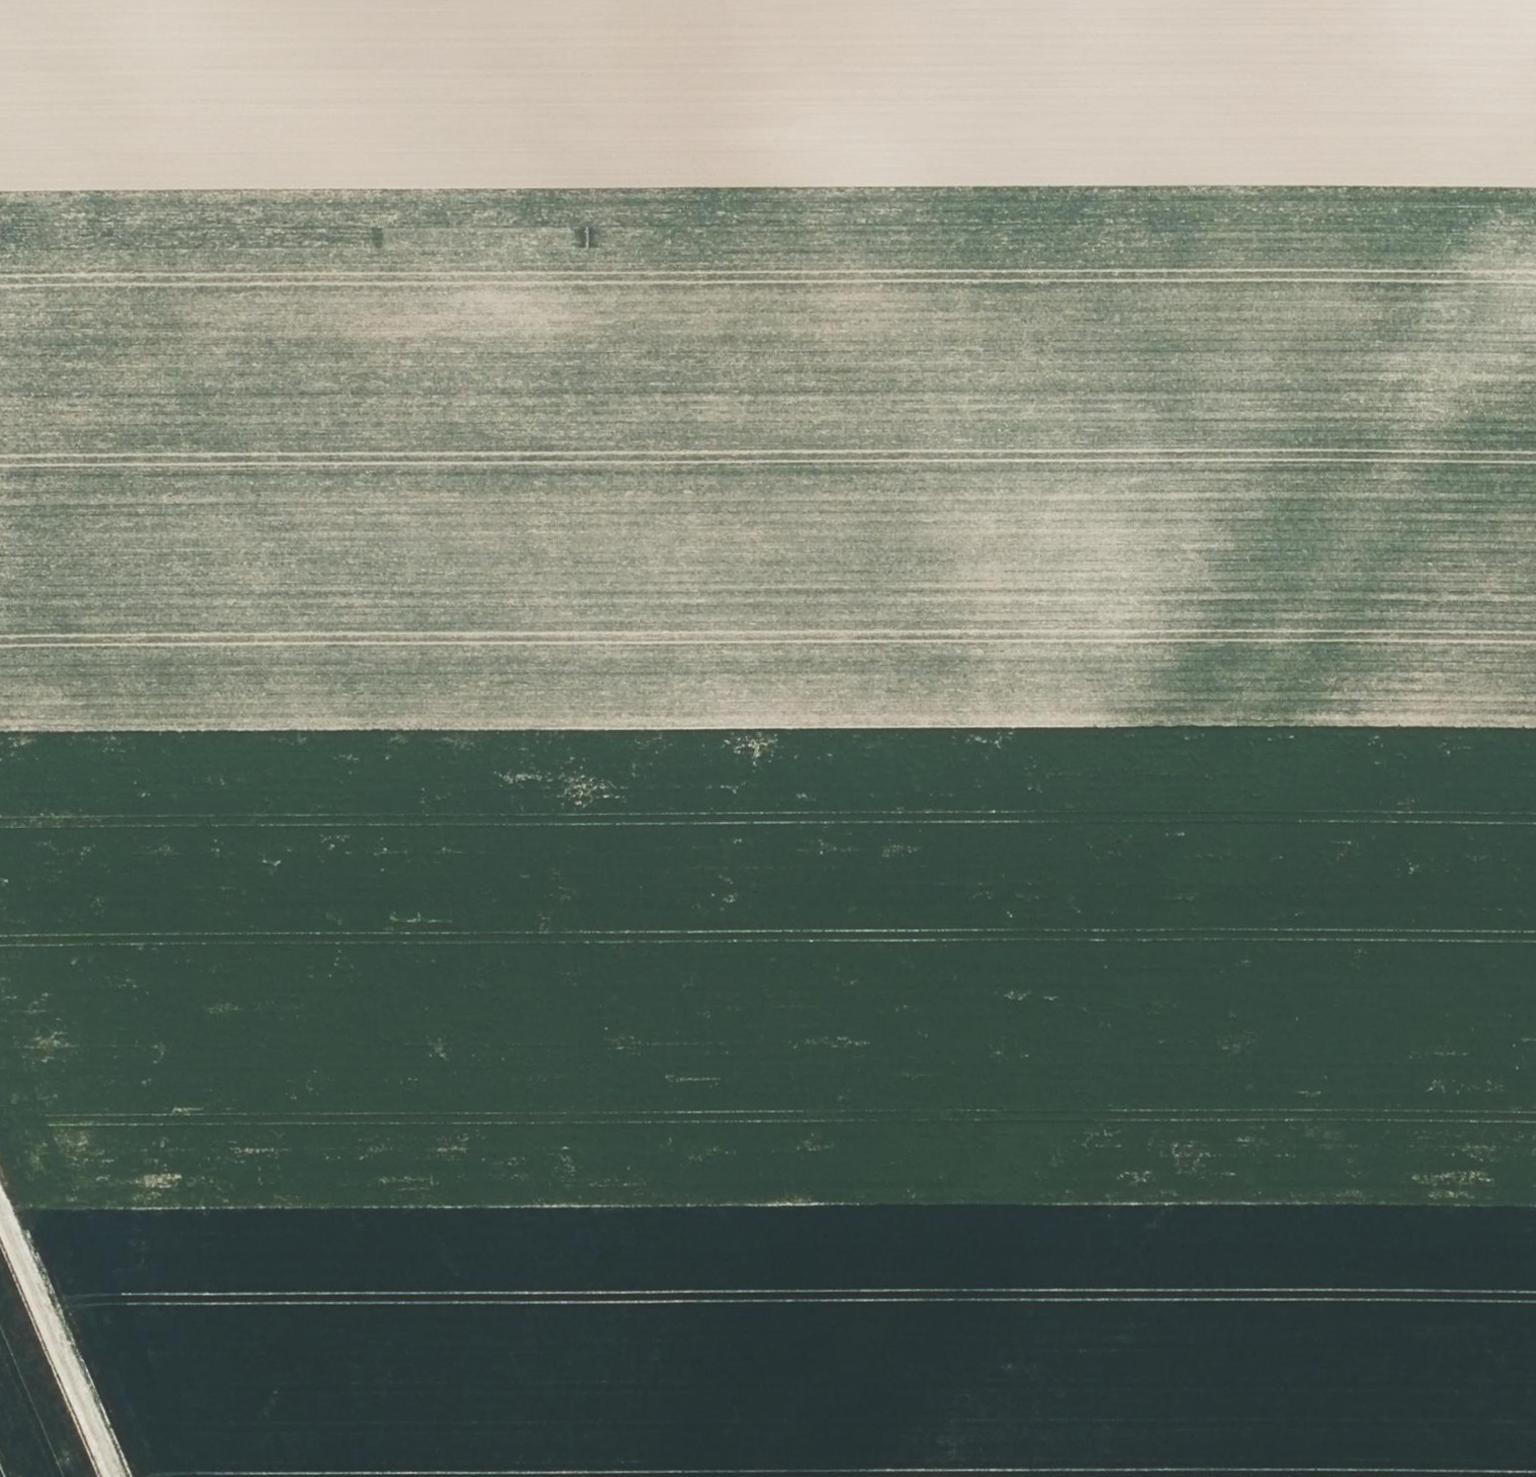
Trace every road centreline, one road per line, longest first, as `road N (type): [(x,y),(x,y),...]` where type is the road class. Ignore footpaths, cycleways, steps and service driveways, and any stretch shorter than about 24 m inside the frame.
road 1 (track): [(0,1204),(118,1476)]

